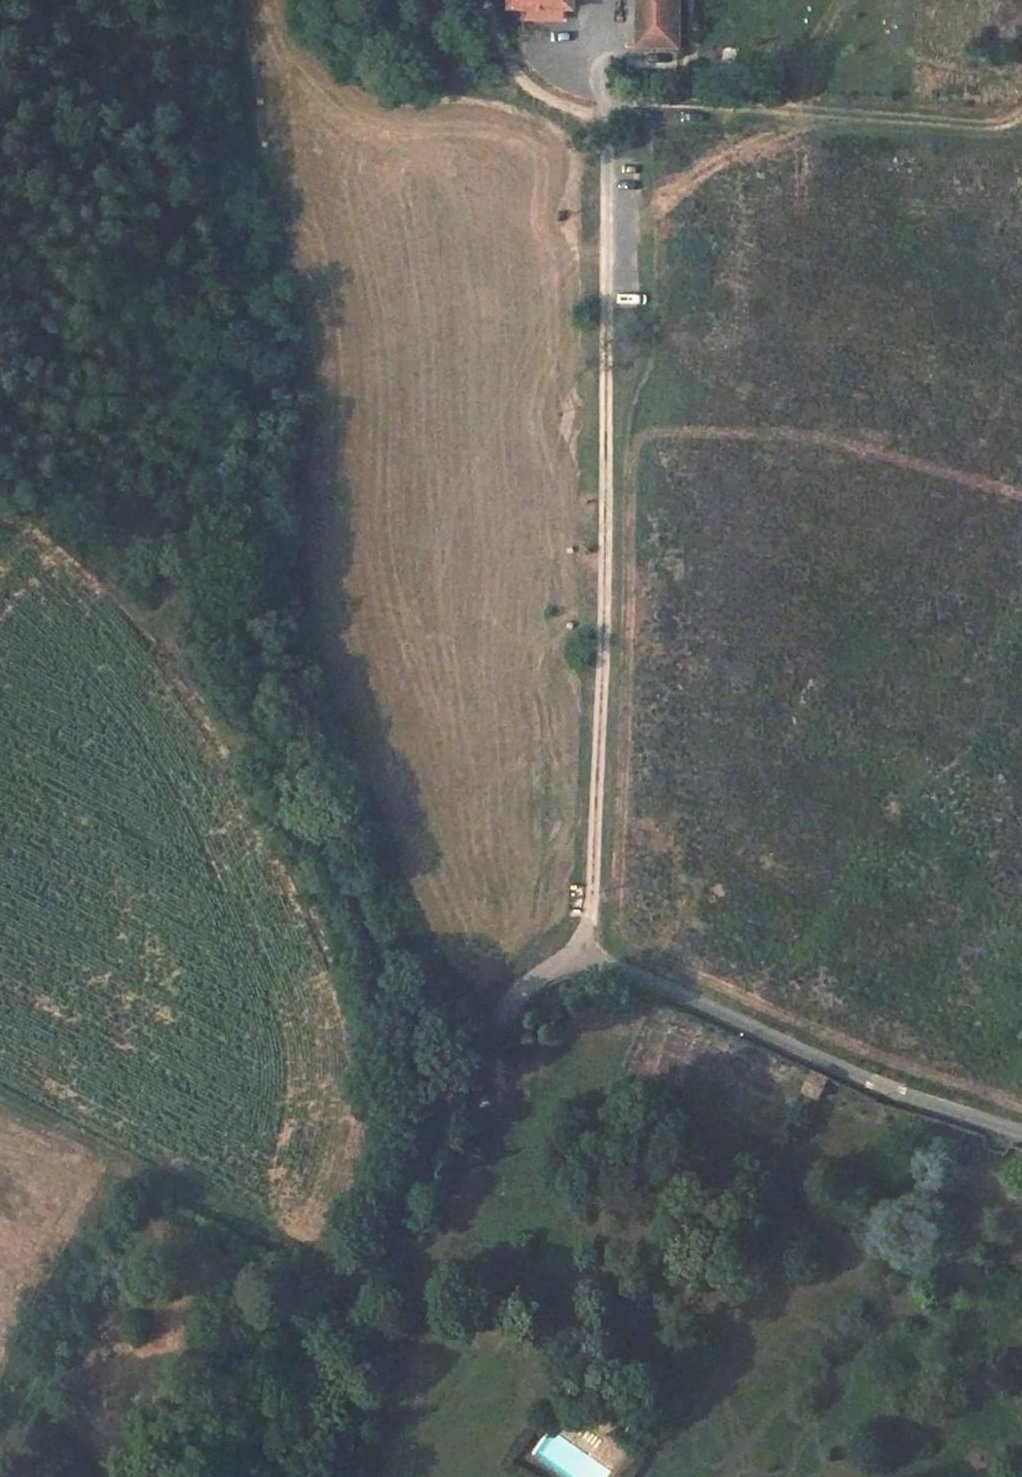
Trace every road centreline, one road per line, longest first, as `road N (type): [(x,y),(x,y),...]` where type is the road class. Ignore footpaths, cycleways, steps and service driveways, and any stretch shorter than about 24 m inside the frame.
road 1 (residential): [(244,1476),(452,1106),(539,972),(591,961),(614,967),(887,1092),(1021,1140)]
road 2 (track): [(591,961),(604,36)]

